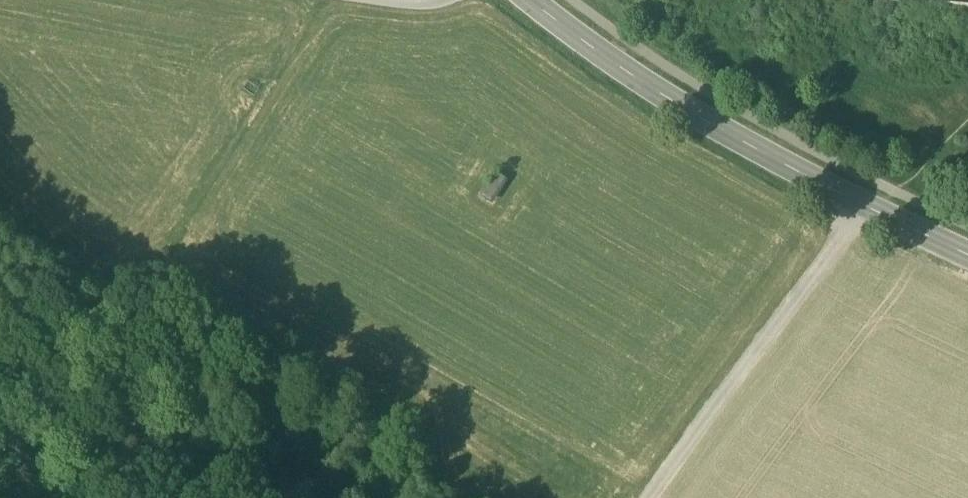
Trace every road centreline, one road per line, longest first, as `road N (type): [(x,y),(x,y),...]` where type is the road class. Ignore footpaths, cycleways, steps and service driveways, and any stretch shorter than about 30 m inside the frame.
road 1 (tertiary): [(967,251),(758,149),(620,67),(534,0)]
road 2 (track): [(96,348),(324,0)]
road 3 (track): [(869,204),(647,497)]

